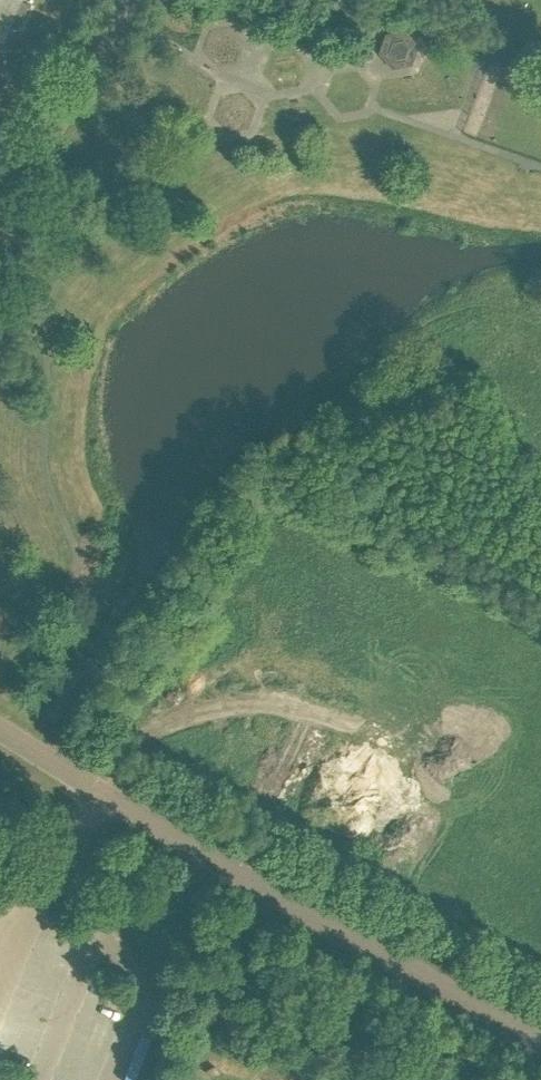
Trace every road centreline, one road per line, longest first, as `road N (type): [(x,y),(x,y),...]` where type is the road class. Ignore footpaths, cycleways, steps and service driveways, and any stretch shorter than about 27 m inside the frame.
road 1 (unclassified): [(540,1032),(0,718)]
road 2 (residential): [(0,210),(126,0)]

